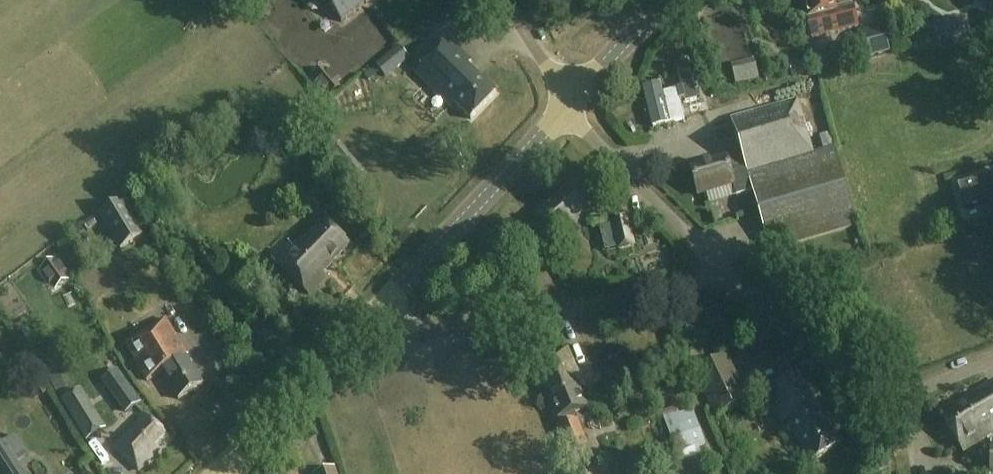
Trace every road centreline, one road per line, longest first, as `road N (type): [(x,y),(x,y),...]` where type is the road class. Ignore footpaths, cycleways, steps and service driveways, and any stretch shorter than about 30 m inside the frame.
road 1 (residential): [(372,310),(425,326),(729,274)]
road 2 (residential): [(992,360),(919,391),(874,389),(849,379),(729,274)]
road 3 (tertiary): [(372,310),(566,103)]
road 4 (residential): [(729,274),(566,103)]
road 5 (tertiary): [(218,473),(372,310)]
road 6 (tertiary): [(566,103),(671,0)]
road 7 (residential): [(566,103),(503,0)]

